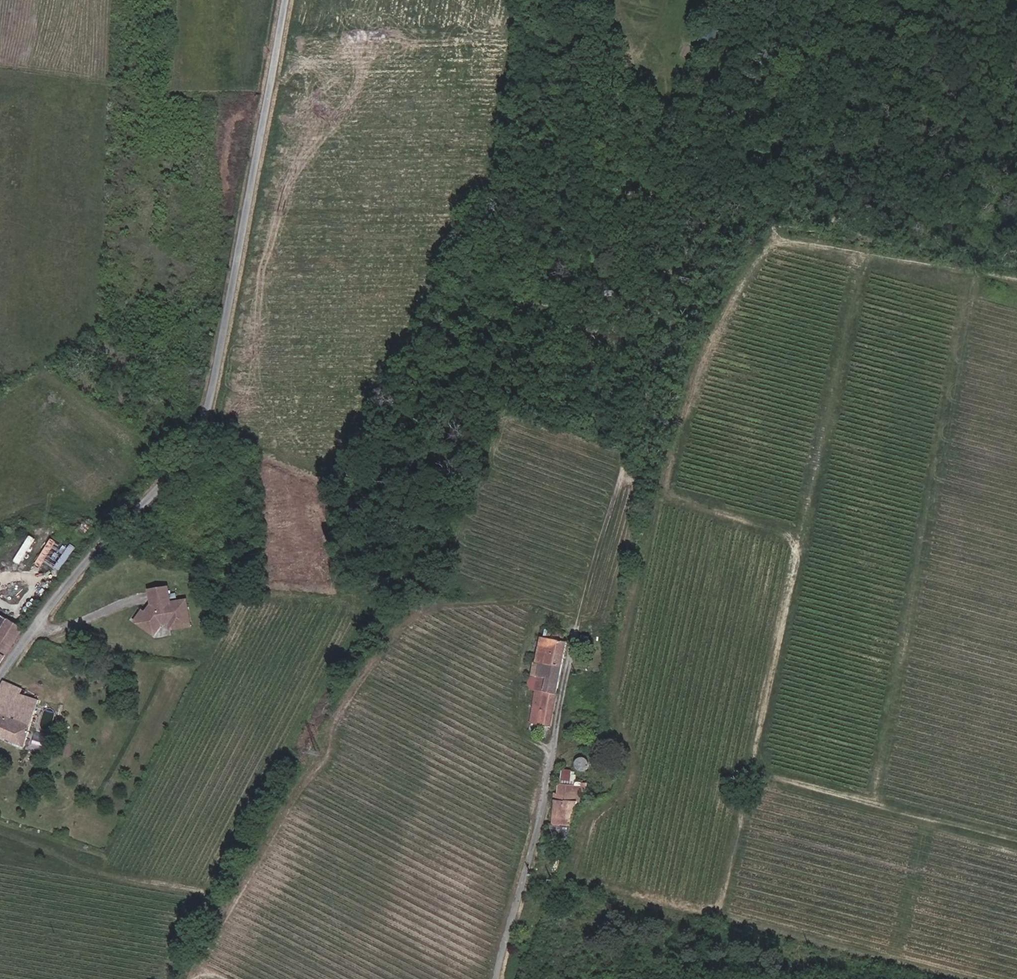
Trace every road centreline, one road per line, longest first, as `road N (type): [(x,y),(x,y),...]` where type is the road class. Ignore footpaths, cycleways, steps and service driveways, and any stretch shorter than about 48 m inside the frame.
road 1 (unclassified): [(287,0),(207,435),(72,578),(0,683)]
road 2 (track): [(580,615),(678,334),(604,187),(594,95),(568,0)]
road 3 (unclassified): [(506,978),(550,809),(580,615)]

